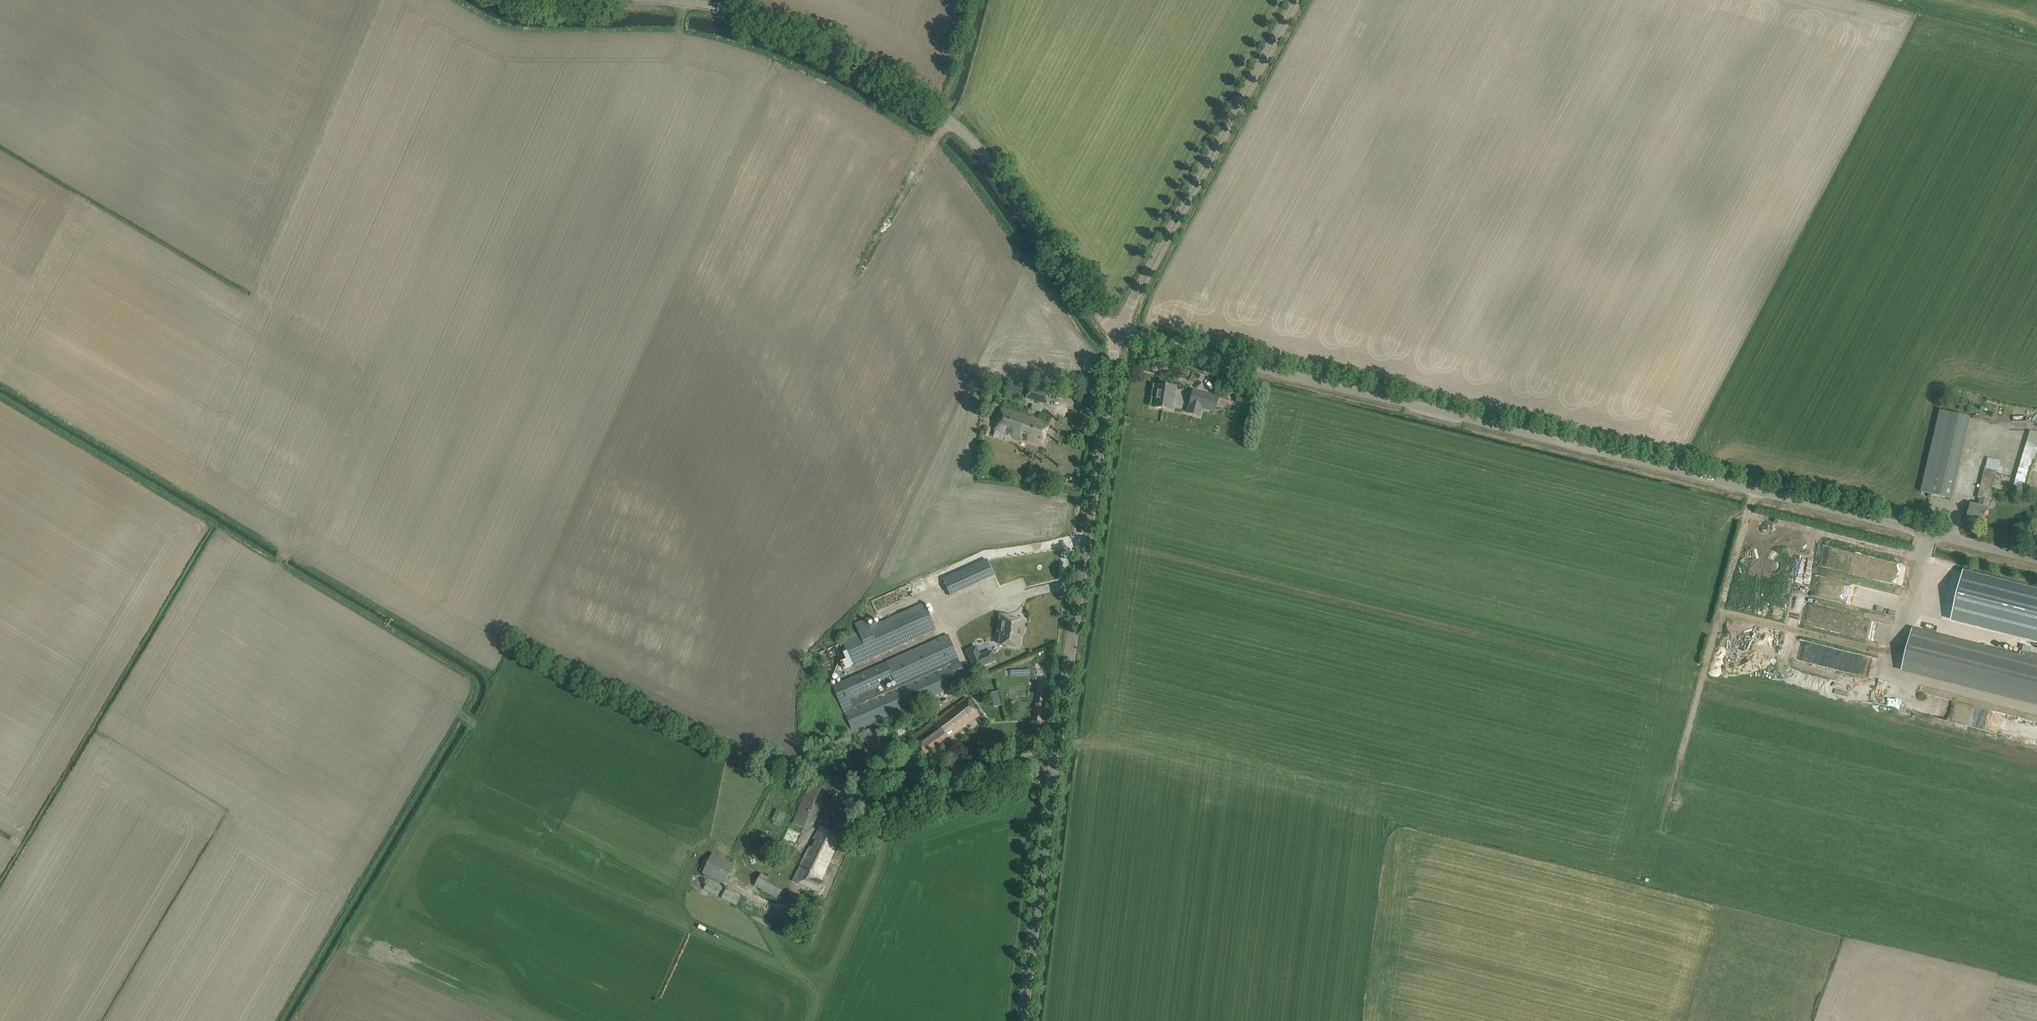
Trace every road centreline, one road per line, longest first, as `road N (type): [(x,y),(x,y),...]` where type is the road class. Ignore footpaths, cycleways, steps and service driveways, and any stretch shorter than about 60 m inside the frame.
road 1 (unclassified): [(2036,559),(1117,335)]
road 2 (unclassified): [(1027,1020),(1117,335)]
road 3 (unclassified): [(1117,335),(974,143),(921,101),(766,20),(667,0)]
road 4 (unclassified): [(1117,335),(1299,0)]

